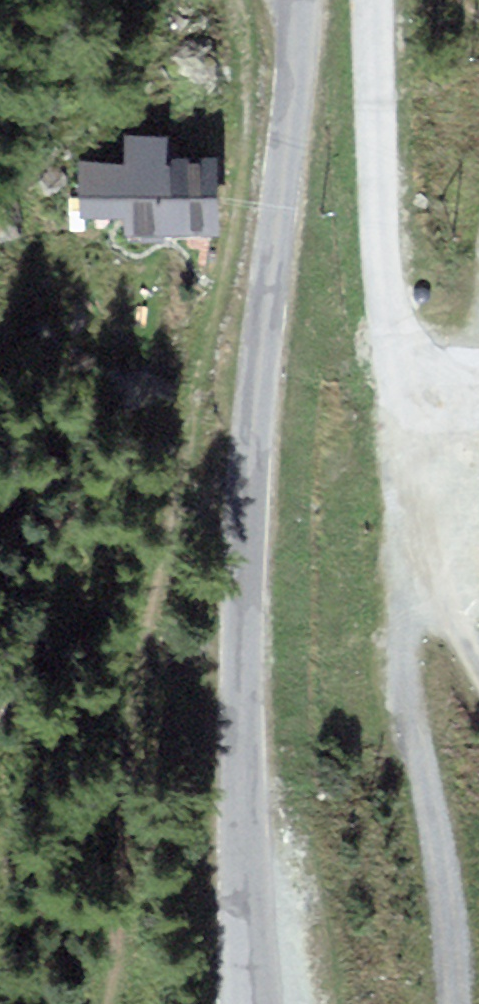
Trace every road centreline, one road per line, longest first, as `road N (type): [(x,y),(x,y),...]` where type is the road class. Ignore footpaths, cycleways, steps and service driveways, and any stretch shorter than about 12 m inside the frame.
road 1 (tertiary): [(252,1003),(240,751),(246,529),(294,0)]
road 2 (track): [(452,1003),(391,667),(440,600)]
road 3 (track): [(407,420),(469,374),(478,313)]

